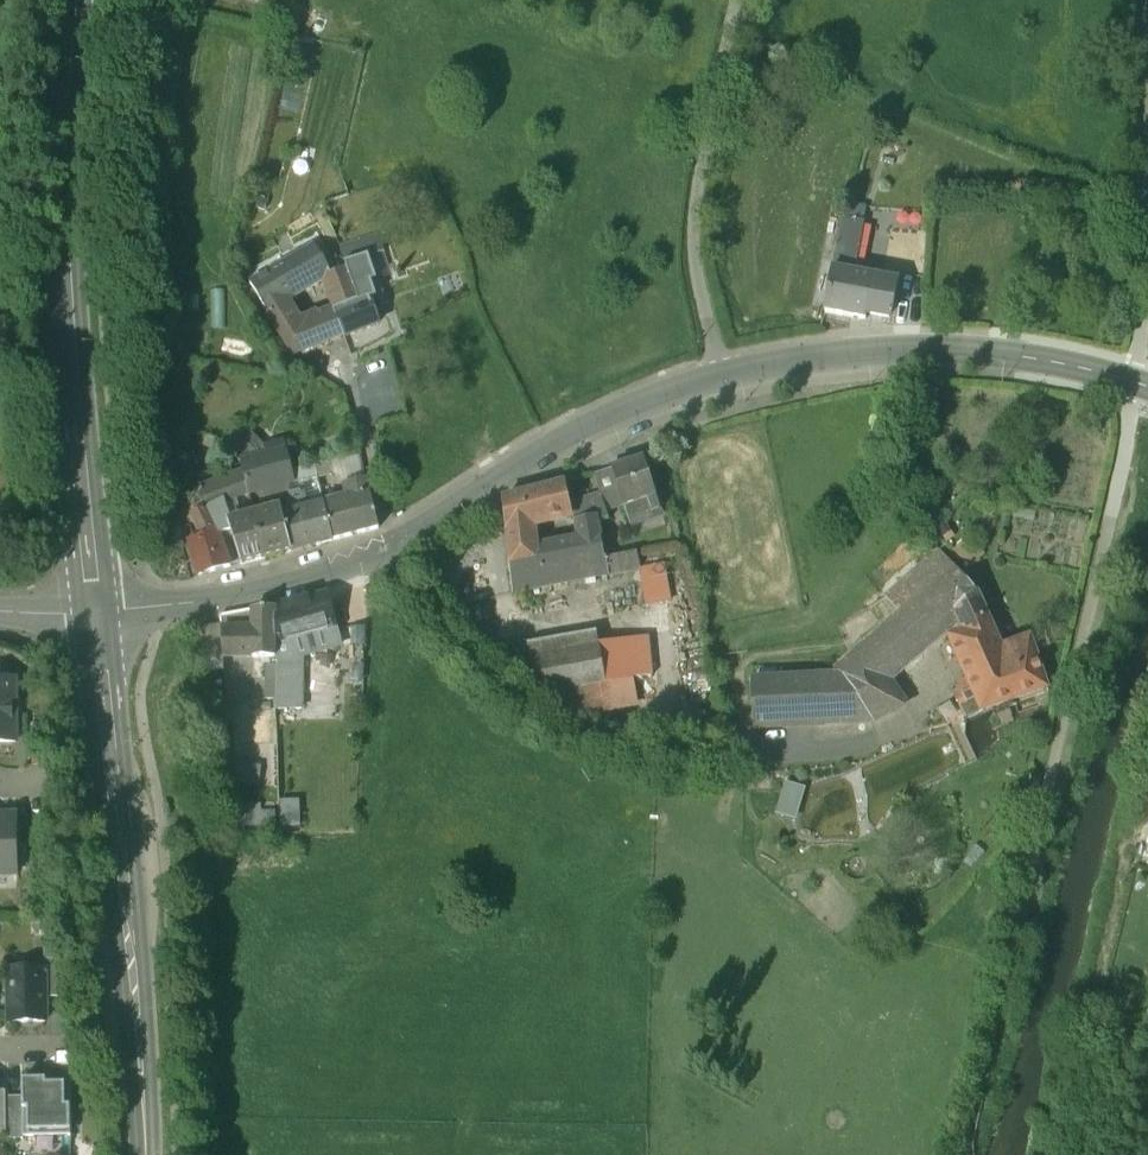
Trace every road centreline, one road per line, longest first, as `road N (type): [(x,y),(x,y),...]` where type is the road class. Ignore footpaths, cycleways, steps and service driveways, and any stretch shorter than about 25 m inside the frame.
road 1 (track): [(1138,0),(1141,342),(1132,426),(967,1135)]
road 2 (tertiary): [(1136,387),(950,351),(806,358),(726,375),(613,416),(389,541),(208,602),(99,614)]
road 3 (tertiary): [(99,614),(65,223),(75,0)]
road 4 (tertiary): [(99,614),(133,917),(145,1154)]

